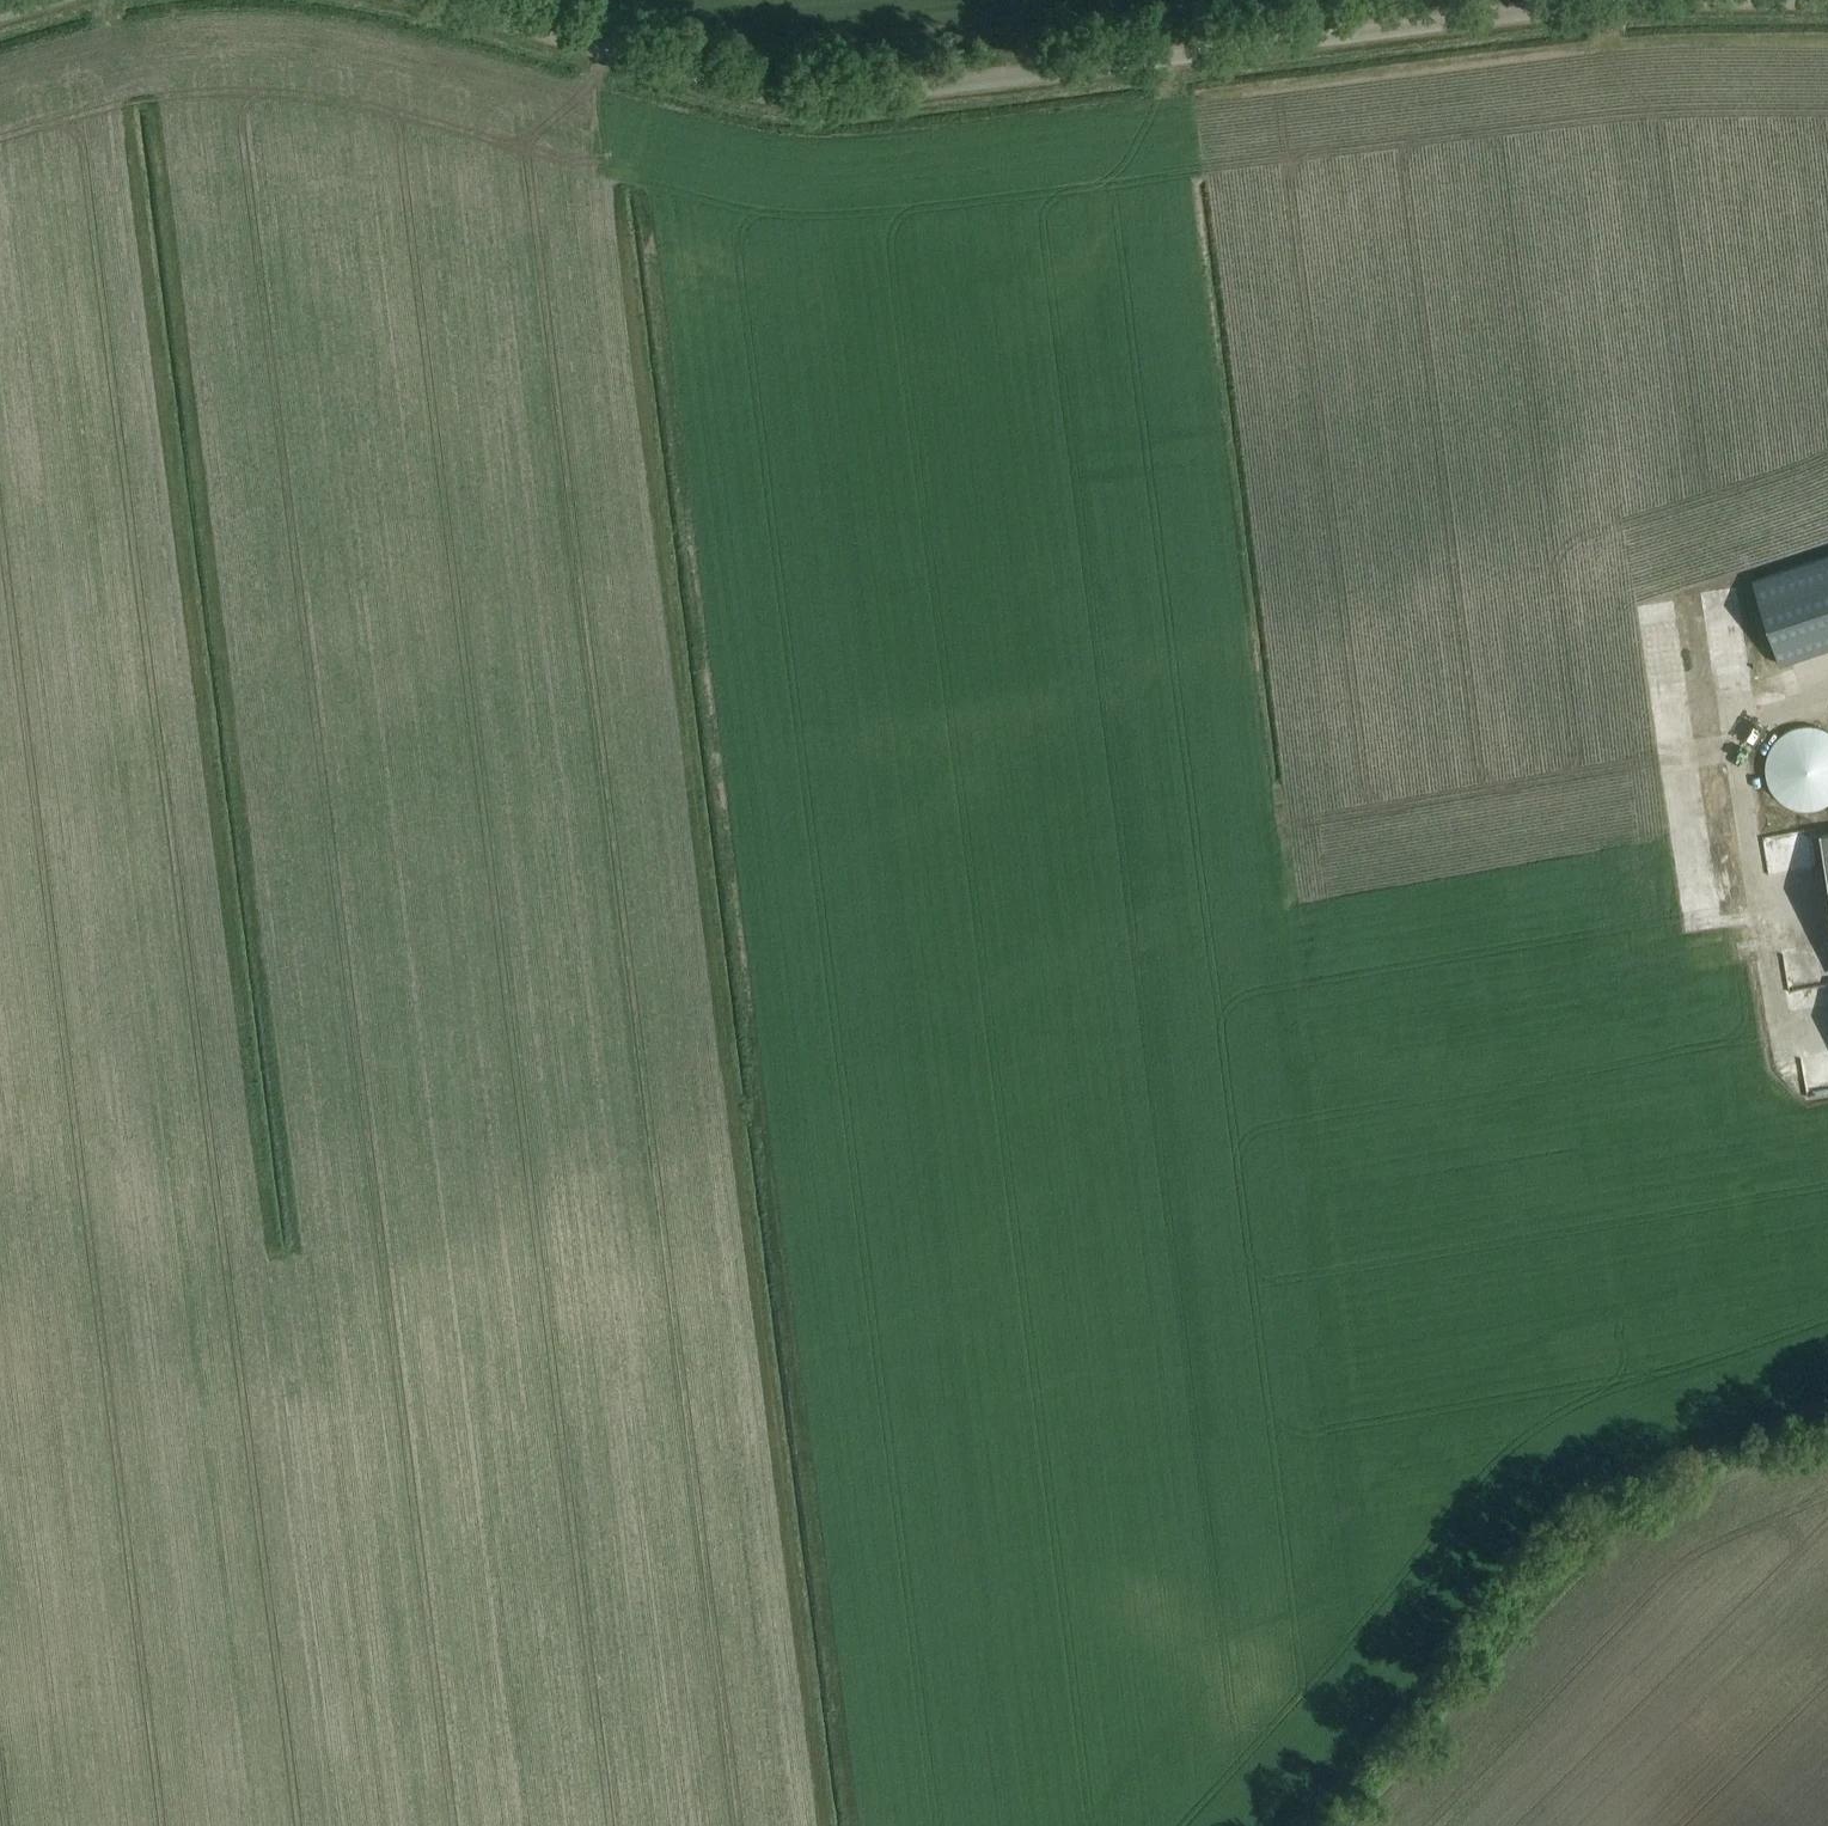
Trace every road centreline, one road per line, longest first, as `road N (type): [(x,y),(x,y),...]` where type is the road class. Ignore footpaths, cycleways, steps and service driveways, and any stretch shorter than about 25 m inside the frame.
road 1 (unclassified): [(442,0),(717,77),(842,93),(1644,0)]

